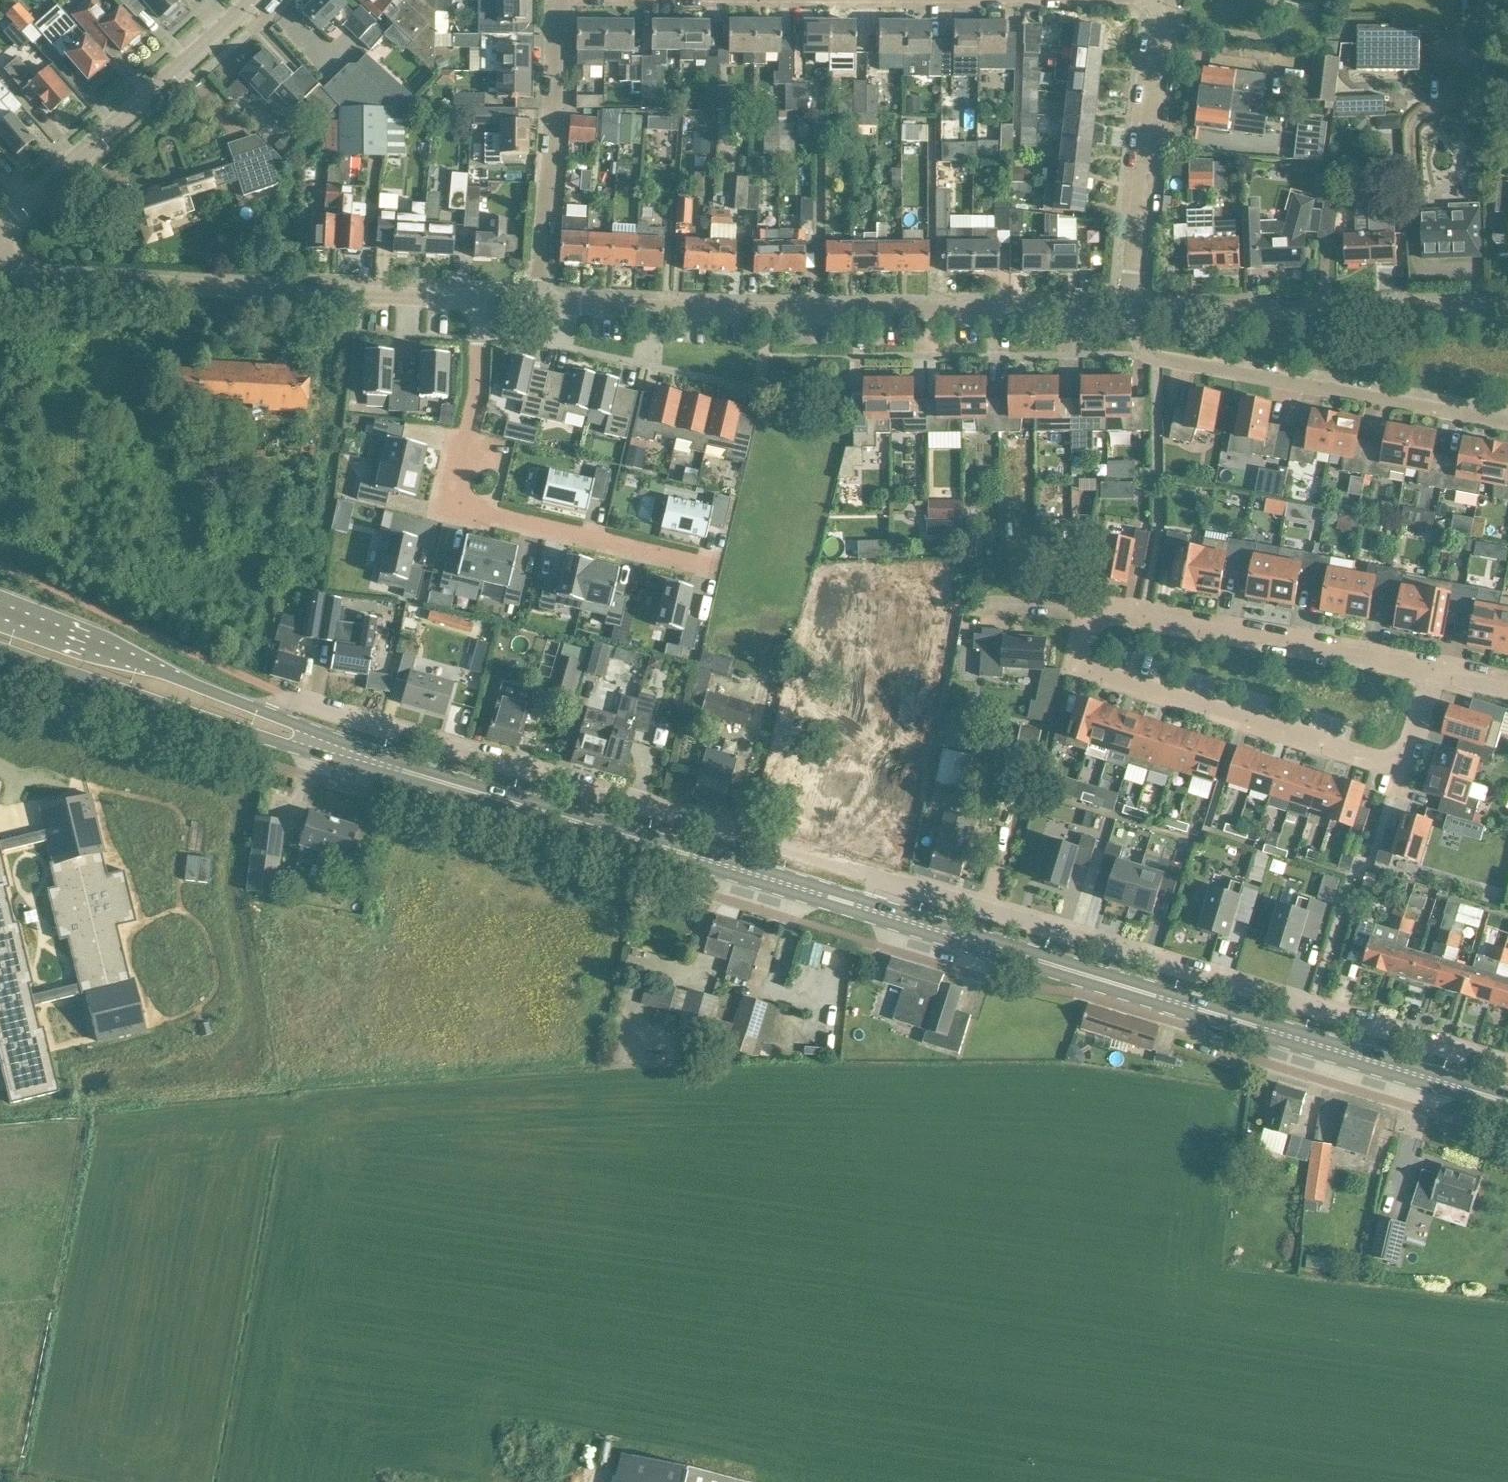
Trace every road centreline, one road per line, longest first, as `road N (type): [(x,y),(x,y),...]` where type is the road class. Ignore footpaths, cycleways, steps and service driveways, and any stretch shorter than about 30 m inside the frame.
road 1 (residential): [(894,883),(298,702),(270,714)]
road 2 (primary): [(1507,1102),(883,914)]
road 3 (residential): [(1507,1067),(894,883)]
road 4 (unclassified): [(1130,311),(766,314),(540,304)]
road 5 (primary): [(883,914),(350,755)]
road 6 (residential): [(1430,671),(1403,747),(1378,757),(1091,663),(1089,630),(1101,620),(1142,619)]
road 7 (unclassified): [(481,301),(41,278),(0,245)]
road 8 (residential): [(481,301),(480,386),(462,495),(481,507),(716,563)]
road 9 (residential): [(1507,421),(1154,355),(1143,347),(1130,311)]
road 10 (unclassified): [(1507,312),(1130,311)]
road 11 (primary): [(0,651),(294,746),(350,755)]
road 12 (tertiary): [(0,231),(252,0)]
road 13 (residential): [(1130,311),(1165,0)]
road 14 (residential): [(540,304),(558,0)]
road 15 (residential): [(1142,619),(1430,671)]
road 16 (primary): [(270,714),(0,612)]

